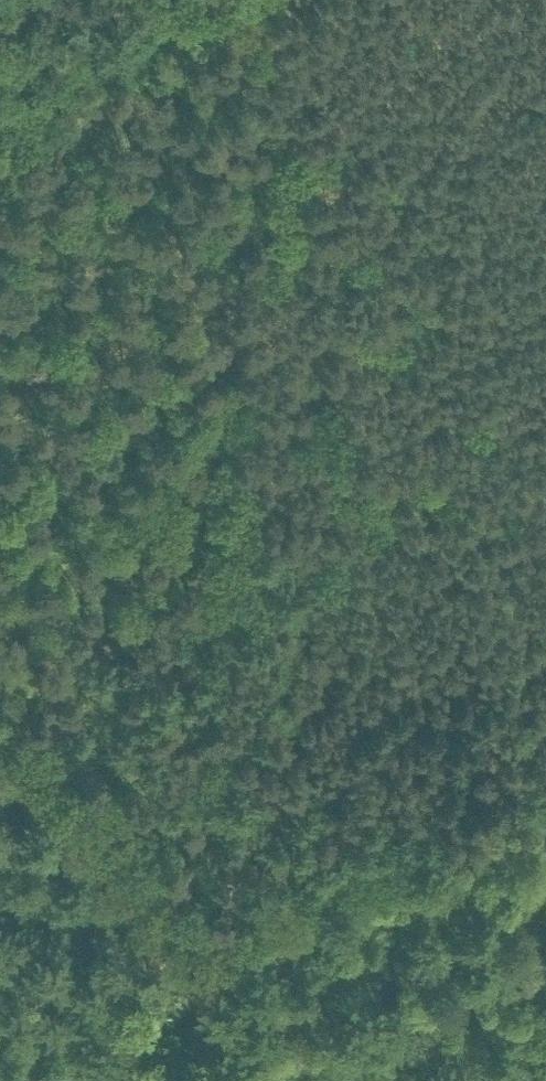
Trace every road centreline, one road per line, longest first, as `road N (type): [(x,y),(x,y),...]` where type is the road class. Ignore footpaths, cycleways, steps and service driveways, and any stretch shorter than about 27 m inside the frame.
road 1 (track): [(196,0),(0,81)]

